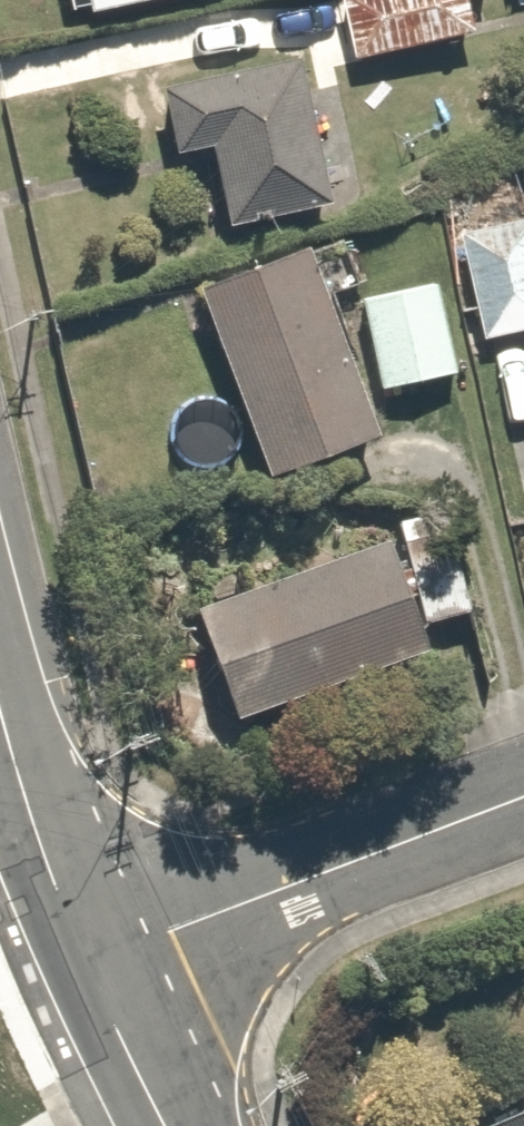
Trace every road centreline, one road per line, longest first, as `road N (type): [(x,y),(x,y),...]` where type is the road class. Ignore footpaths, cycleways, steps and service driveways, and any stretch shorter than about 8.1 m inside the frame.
road 1 (residential): [(523,801),(91,968)]
road 2 (tertiary): [(0,707),(43,855),(91,968)]
road 3 (tertiary): [(91,968),(165,1125)]

